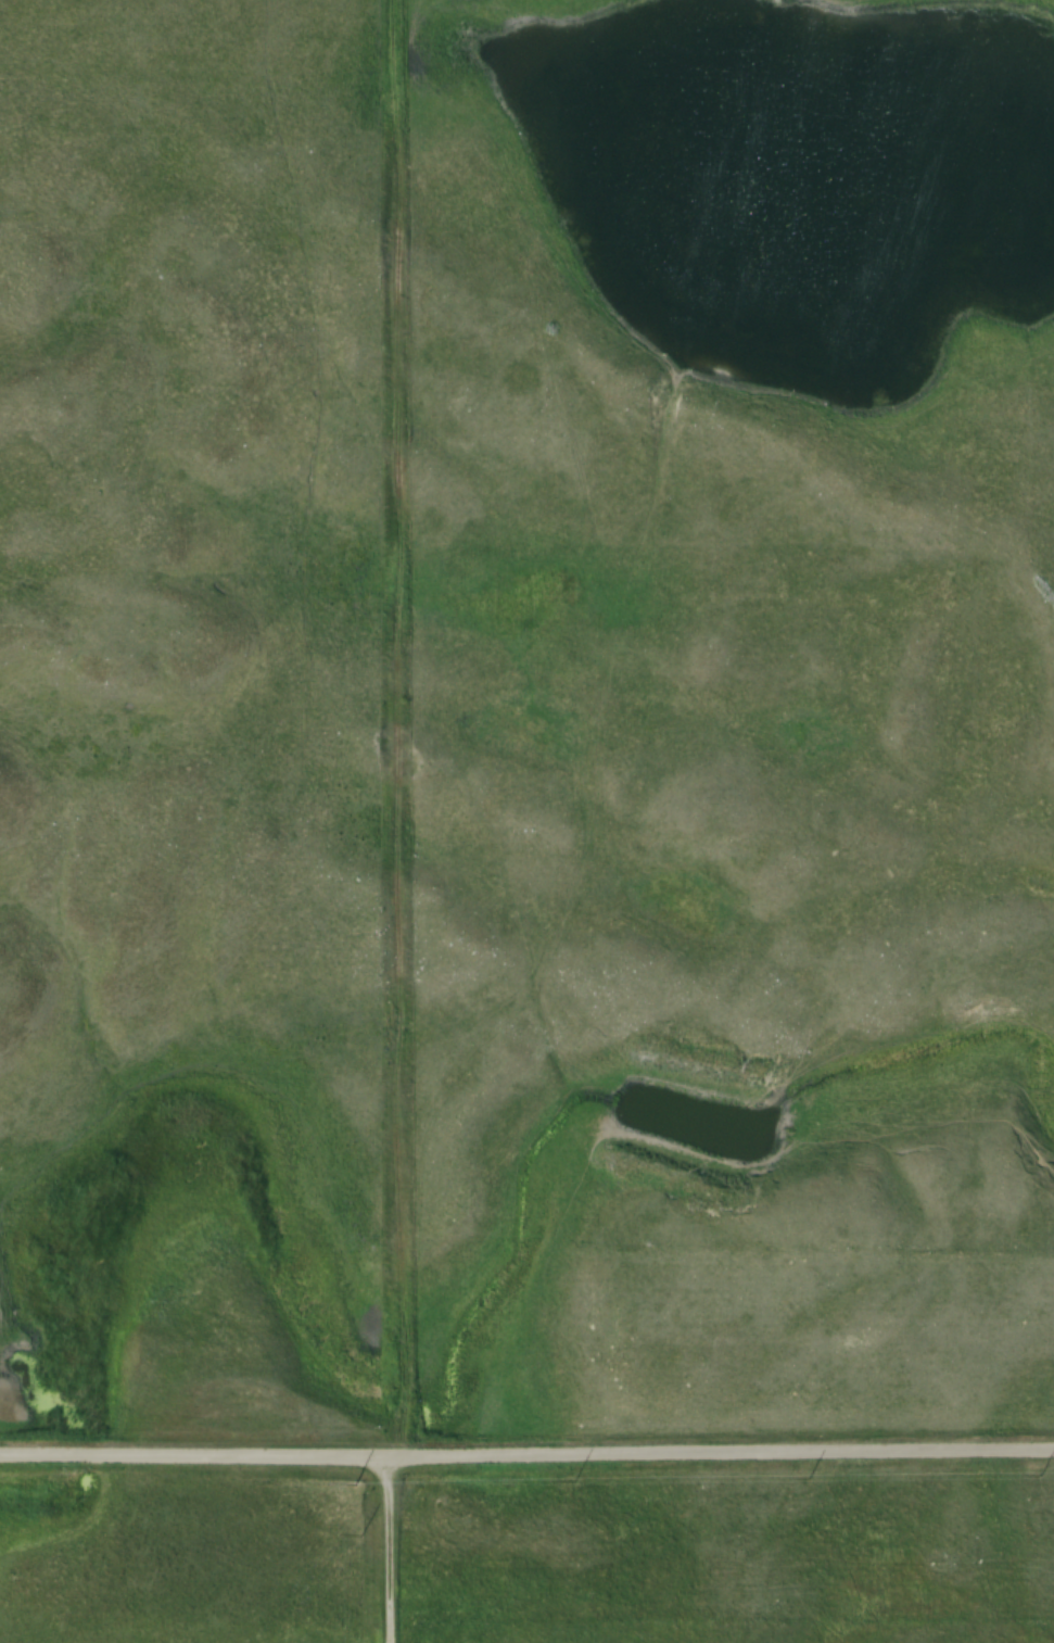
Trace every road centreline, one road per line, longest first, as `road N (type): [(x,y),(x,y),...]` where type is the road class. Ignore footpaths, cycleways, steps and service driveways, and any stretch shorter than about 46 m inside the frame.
road 1 (track): [(405,0),(412,1462)]
road 2 (residential): [(554,1461),(1053,1456)]
road 3 (residential): [(0,1462),(412,1462)]
road 4 (track): [(393,1642),(392,1462)]
road 5 (residential): [(412,1462),(554,1461)]

